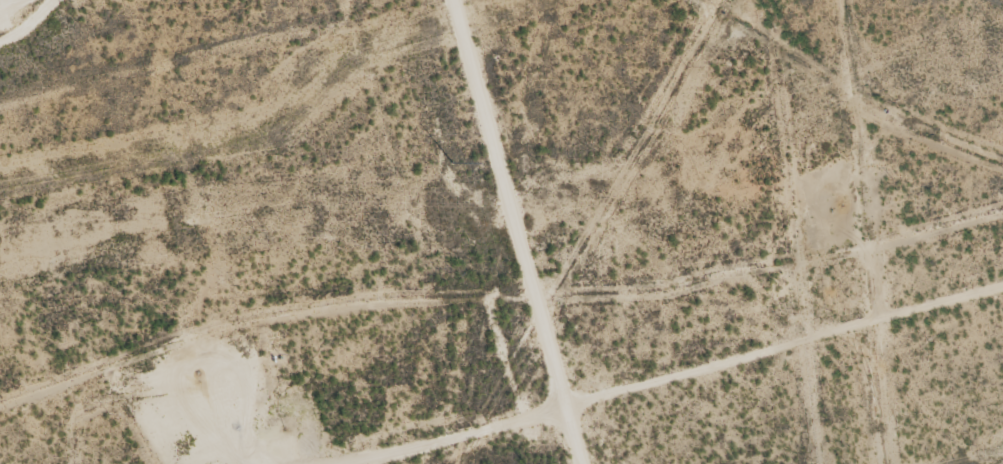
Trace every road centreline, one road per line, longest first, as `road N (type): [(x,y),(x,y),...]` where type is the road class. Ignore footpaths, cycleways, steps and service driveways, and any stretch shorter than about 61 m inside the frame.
road 1 (track): [(339,463),(1002,277)]
road 2 (track): [(545,463),(420,0)]

